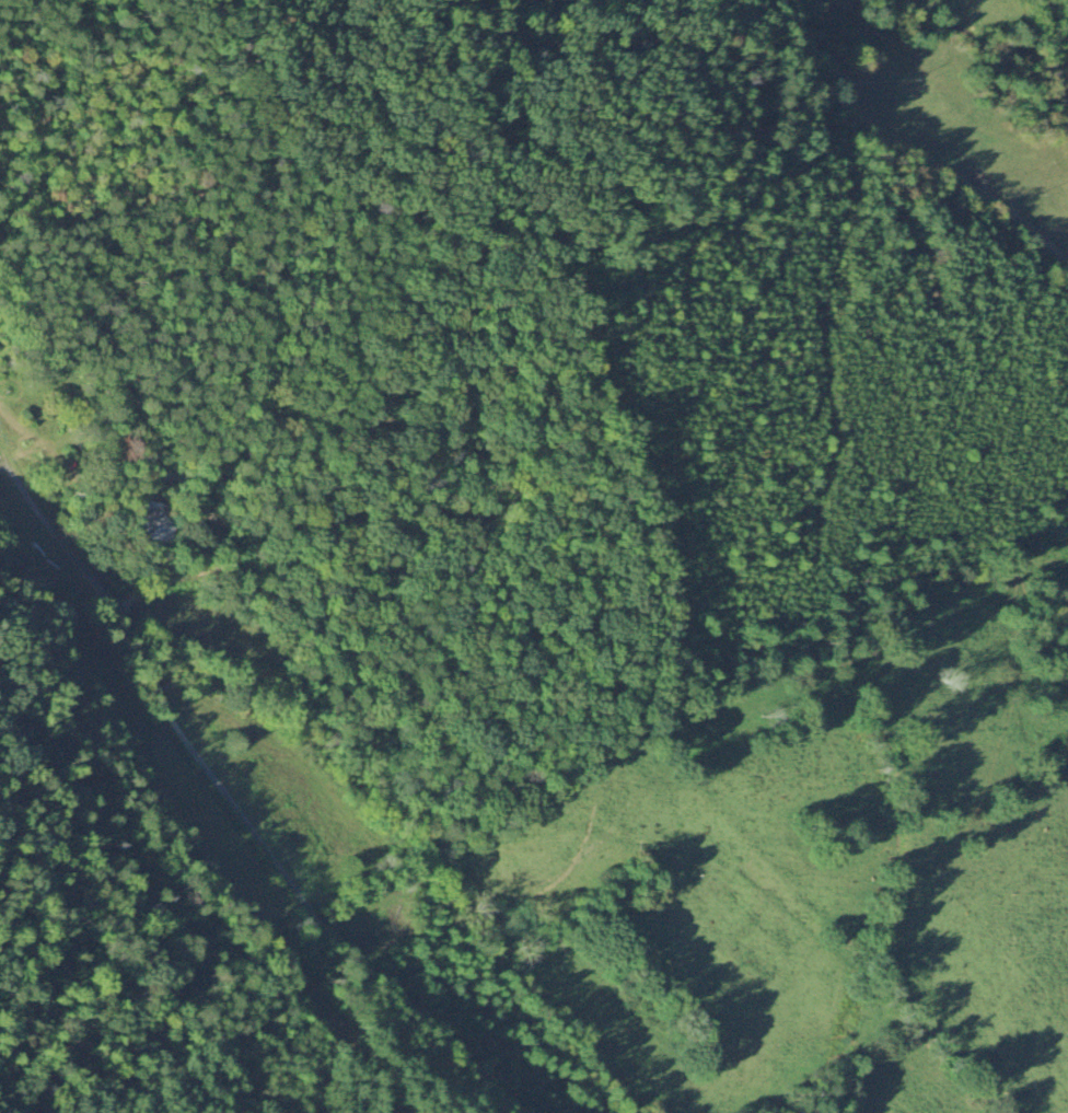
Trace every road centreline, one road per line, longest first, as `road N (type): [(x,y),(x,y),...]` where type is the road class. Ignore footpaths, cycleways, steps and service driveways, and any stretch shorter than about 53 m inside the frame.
road 1 (residential): [(1067,373),(886,225),(715,53),(646,36),(543,36),(391,0)]

